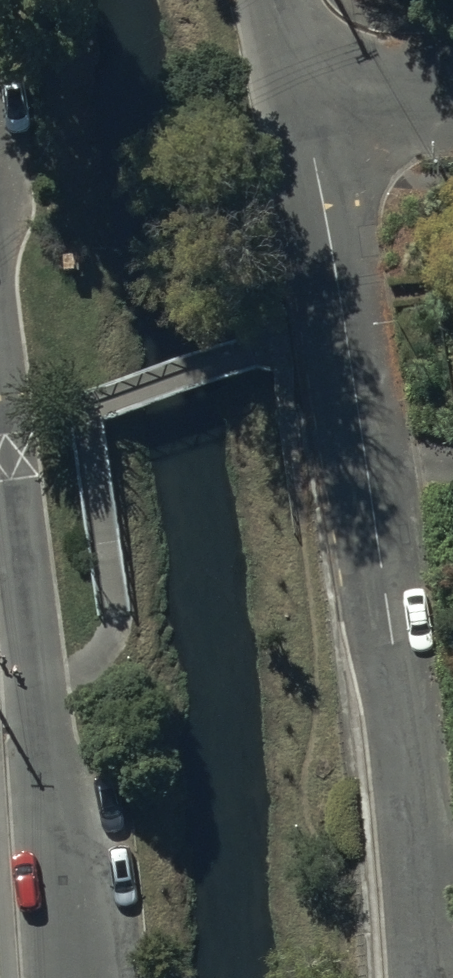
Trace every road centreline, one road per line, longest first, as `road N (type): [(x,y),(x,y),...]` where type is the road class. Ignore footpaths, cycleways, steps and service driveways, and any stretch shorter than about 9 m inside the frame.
road 1 (residential): [(314,96),(440,977)]
road 2 (unclassified): [(0,252),(41,693),(79,881),(83,977)]
road 3 (unclassified): [(314,96),(452,100)]

